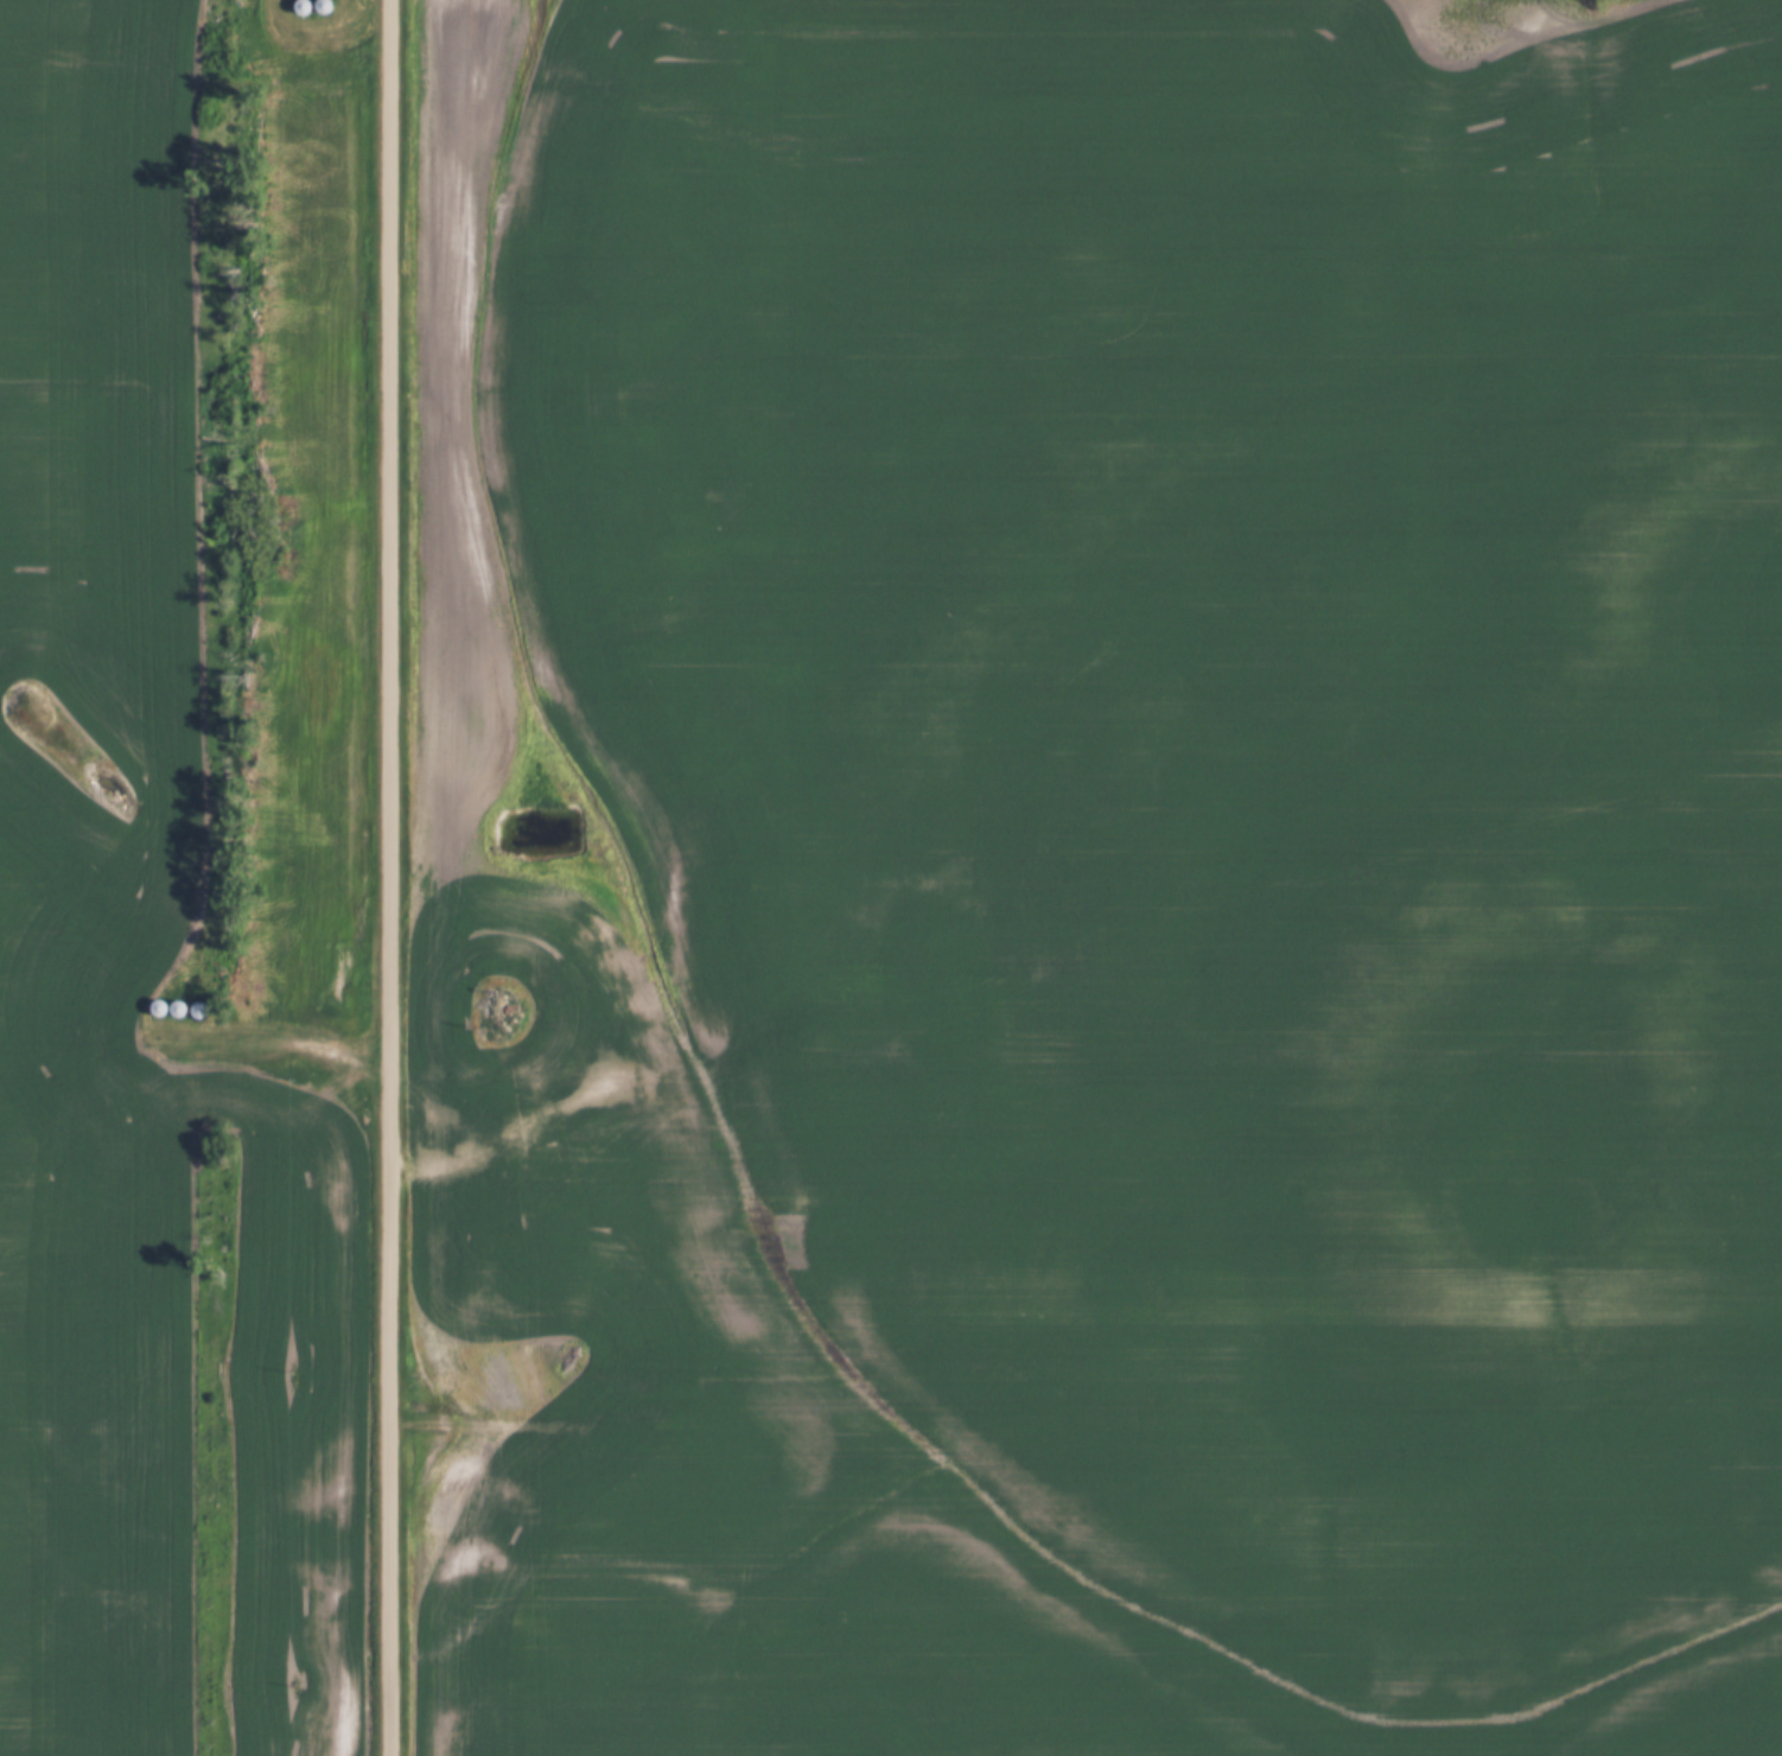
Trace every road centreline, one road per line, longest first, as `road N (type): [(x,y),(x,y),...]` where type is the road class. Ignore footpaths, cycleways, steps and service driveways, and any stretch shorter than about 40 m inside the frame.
road 1 (residential): [(388,1755),(389,0)]

